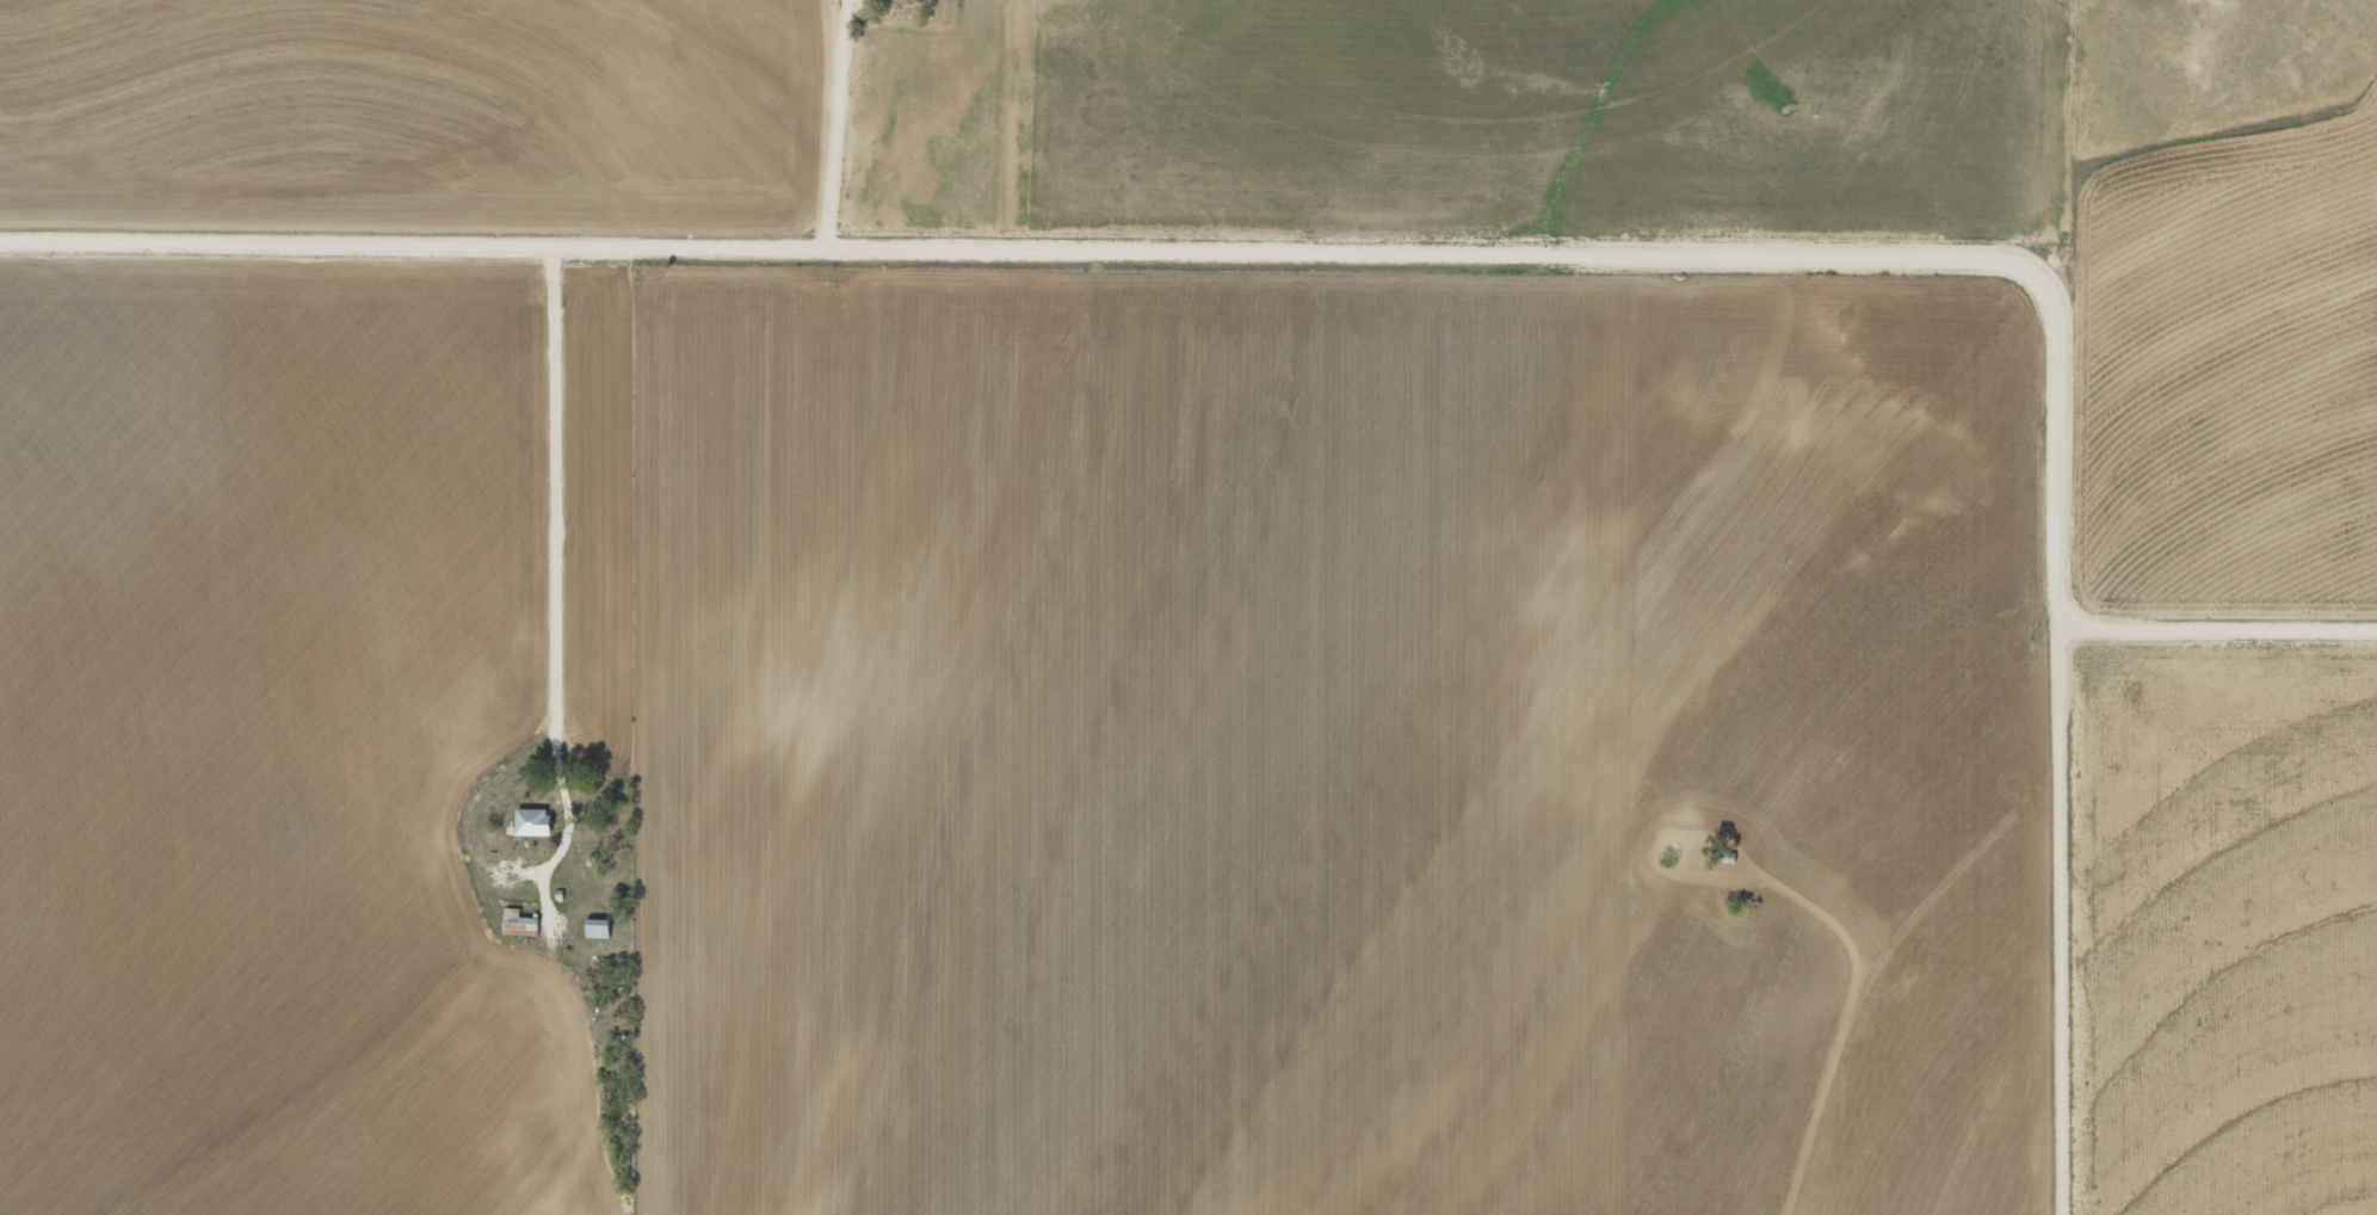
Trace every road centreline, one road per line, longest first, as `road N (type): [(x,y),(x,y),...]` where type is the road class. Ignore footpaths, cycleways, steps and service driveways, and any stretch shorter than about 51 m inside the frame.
road 1 (residential): [(0,238),(1983,248),(2055,290),(2079,374),(2085,637)]
road 2 (residential): [(2091,1214),(2087,857)]
road 3 (residential): [(1757,1214),(1786,1114),(1850,955),(1817,896)]
road 4 (residential): [(2085,637),(2376,639)]
road 5 (residential): [(2087,857),(2085,637)]

